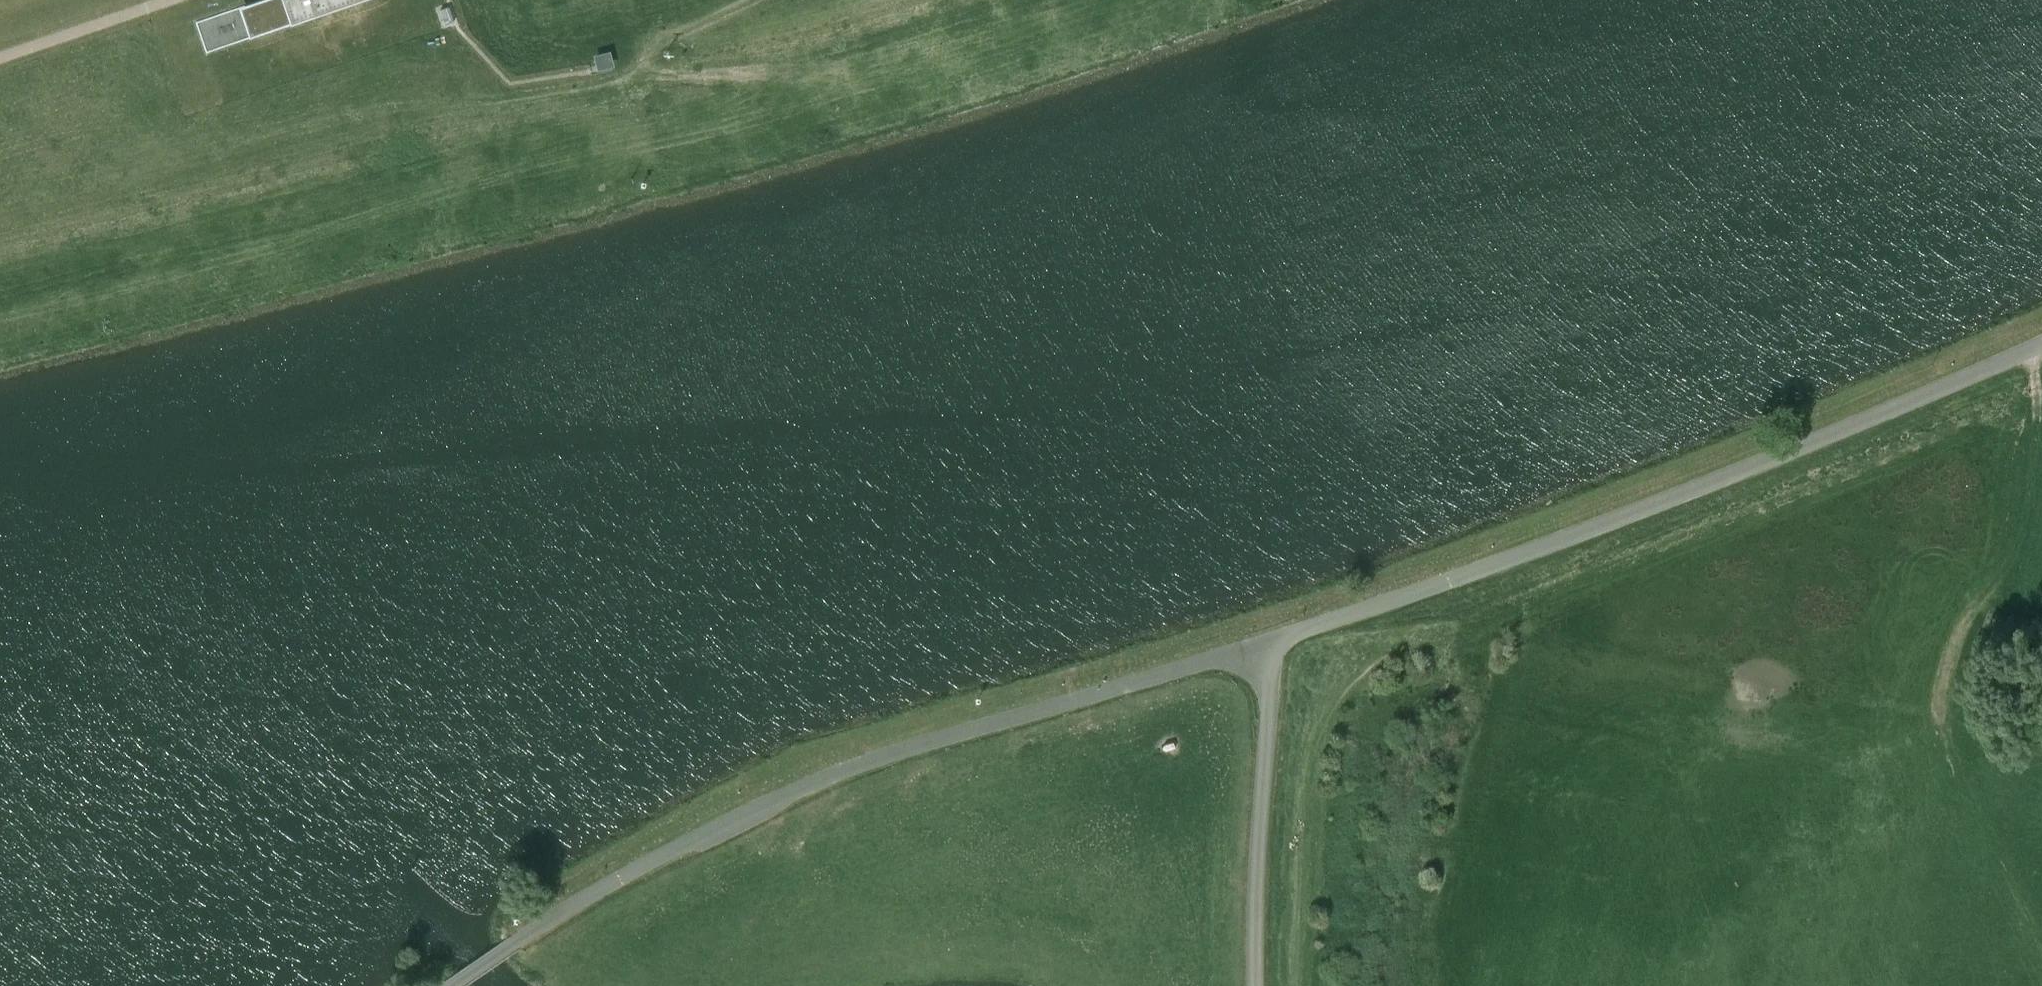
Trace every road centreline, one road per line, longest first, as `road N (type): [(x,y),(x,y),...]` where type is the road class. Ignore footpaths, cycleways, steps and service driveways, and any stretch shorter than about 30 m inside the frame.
road 1 (unclassified): [(1255,646),(870,762),(748,809),(624,872),(453,985)]
road 2 (unclassified): [(2041,344),(1570,538),(1255,646)]
road 3 (unclassified): [(1255,646),(1269,697),(1255,985)]

